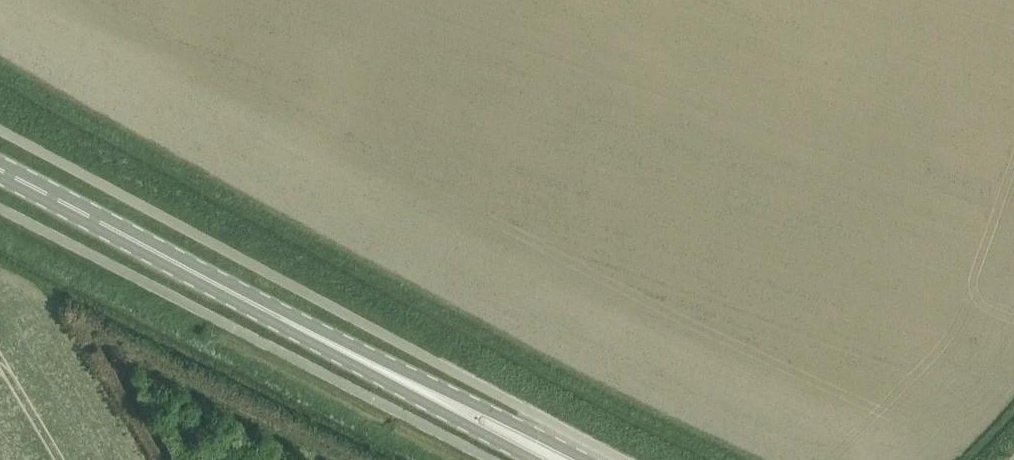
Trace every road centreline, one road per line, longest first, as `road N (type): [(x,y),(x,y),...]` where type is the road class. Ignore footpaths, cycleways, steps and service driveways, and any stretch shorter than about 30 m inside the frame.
road 1 (primary): [(432,396),(0,170)]
road 2 (primary): [(583,459),(489,411),(432,396)]
road 3 (primary): [(432,396),(535,459)]

